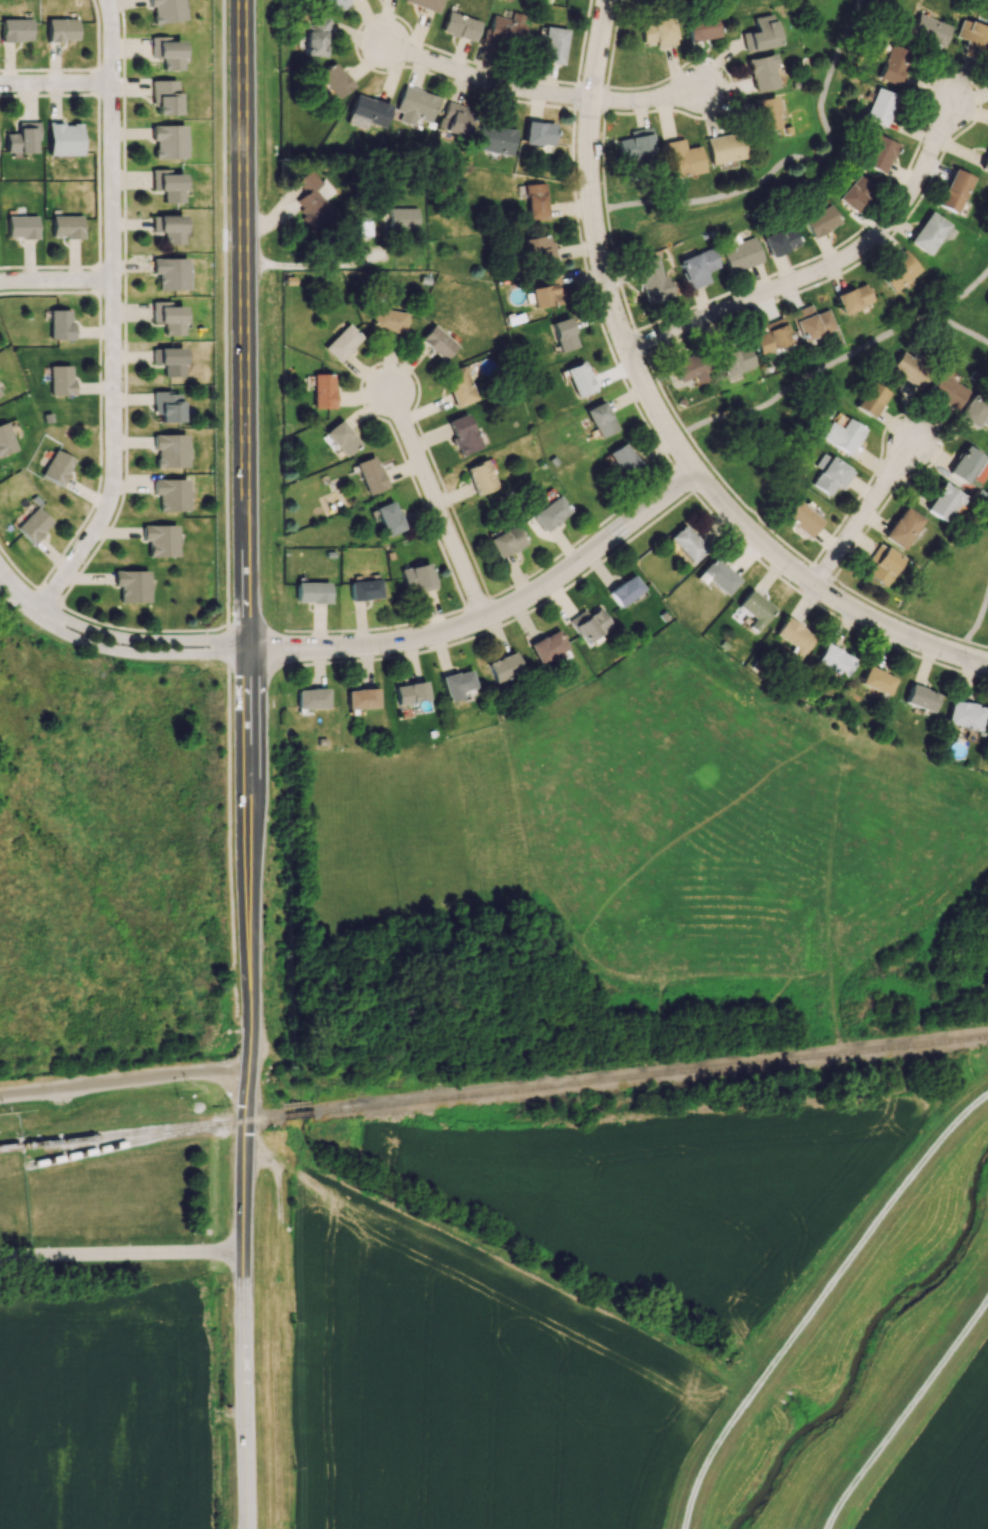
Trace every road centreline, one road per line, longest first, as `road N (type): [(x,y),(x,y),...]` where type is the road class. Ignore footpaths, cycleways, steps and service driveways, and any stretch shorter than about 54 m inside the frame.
road 1 (tertiary): [(247,881),(250,1003),(239,1195),(243,1528)]
road 2 (tertiary): [(241,0),(244,645)]
road 3 (residential): [(38,607),(96,524),(110,480),(105,0)]
road 4 (track): [(987,1094),(941,1137),(707,1459),(684,1528)]
road 5 (residential): [(244,645),(358,651),(435,643),(546,589),(700,475)]
road 6 (residential): [(610,0),(592,132),(592,214),(618,327),(640,381),(700,475)]
road 7 (residential): [(630,355),(842,264),(877,239),(922,178),(951,109)]
road 8 (residential): [(700,475),(743,528),(841,602),(987,667)]
road 9 (residential): [(712,86),(672,99),(595,104),(461,73),(387,46)]
road 10 (track): [(824,1528),(987,1299)]
road 11 (residential): [(483,623),(392,387)]
road 12 (residential): [(0,1095),(163,1073),(246,1075)]
road 13 (tertiary): [(244,645),(247,881)]
road 14 (residential): [(52,618),(67,636),(109,648),(244,653)]
road 15 (residential): [(817,585),(909,452)]
road 16 (residential): [(206,638),(114,635),(52,618)]

